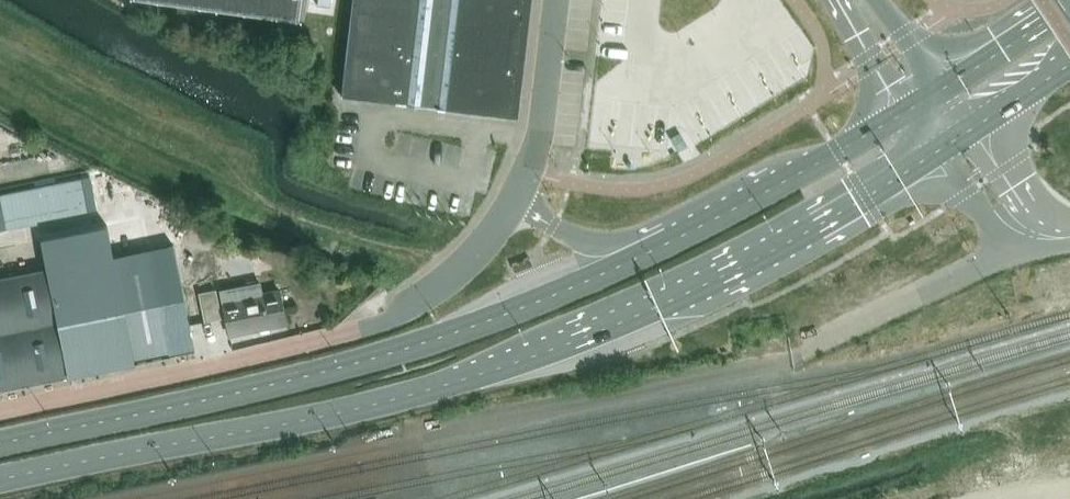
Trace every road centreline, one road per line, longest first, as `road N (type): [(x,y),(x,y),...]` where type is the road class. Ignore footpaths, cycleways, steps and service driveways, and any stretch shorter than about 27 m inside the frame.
road 1 (primary): [(0,480),(294,423),(515,362),(757,258),(935,151)]
road 2 (primary): [(707,221),(551,297),(398,351),(0,444)]
road 3 (unclassified): [(513,200),(468,259),(388,320),(0,412)]
road 4 (primary): [(910,111),(707,221)]
road 5 (primary): [(707,221),(662,221),(595,245),(513,200)]
road 6 (unclassified): [(556,0),(539,139),(513,200)]
road 7 (primary): [(1069,5),(947,88)]
road 8 (primary): [(835,0),(910,111)]

